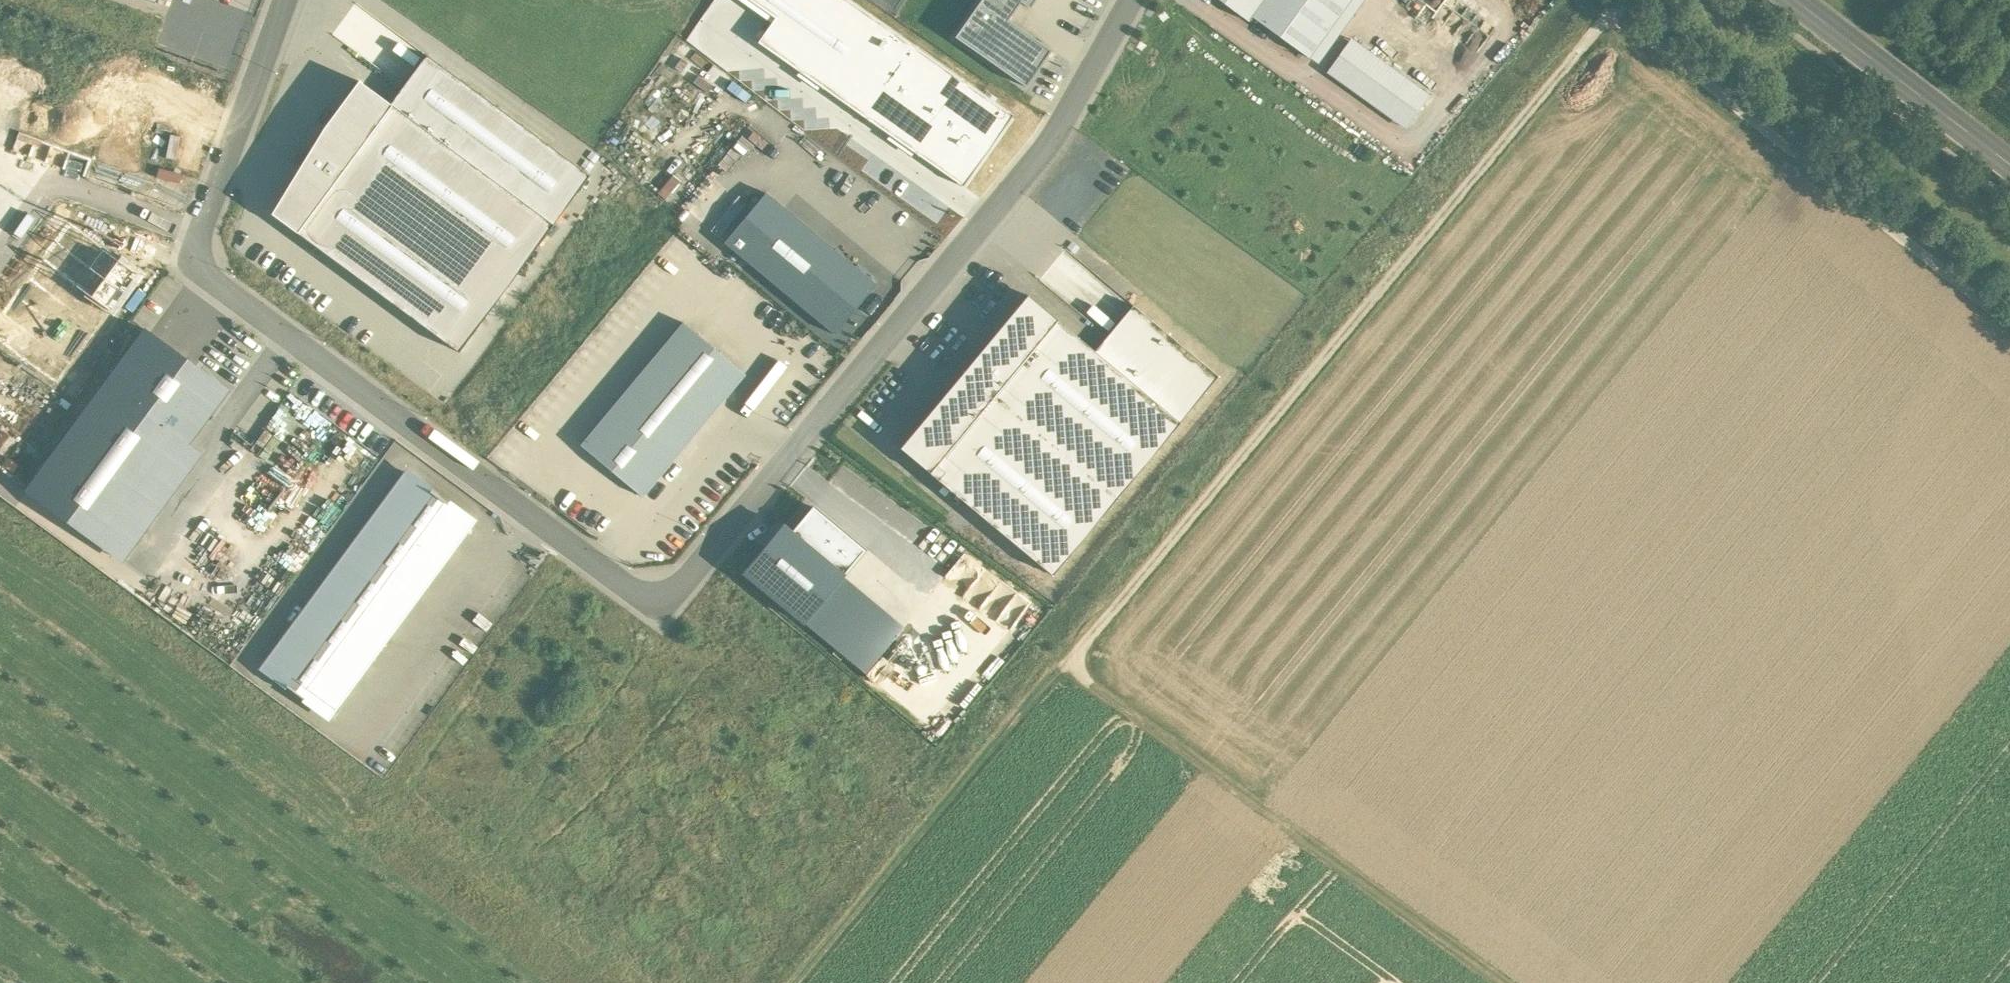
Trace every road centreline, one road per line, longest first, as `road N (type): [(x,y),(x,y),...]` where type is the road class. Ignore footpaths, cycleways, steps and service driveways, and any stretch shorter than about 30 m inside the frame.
road 1 (residential): [(290,0),(202,255),(219,277),(659,598),(687,586),(994,211),(1098,71),(1134,0)]
road 2 (track): [(1491,982),(1064,676),(1612,8)]
road 3 (track): [(1612,8),(2009,326)]
road 4 (secondary): [(2009,166),(1795,0)]

